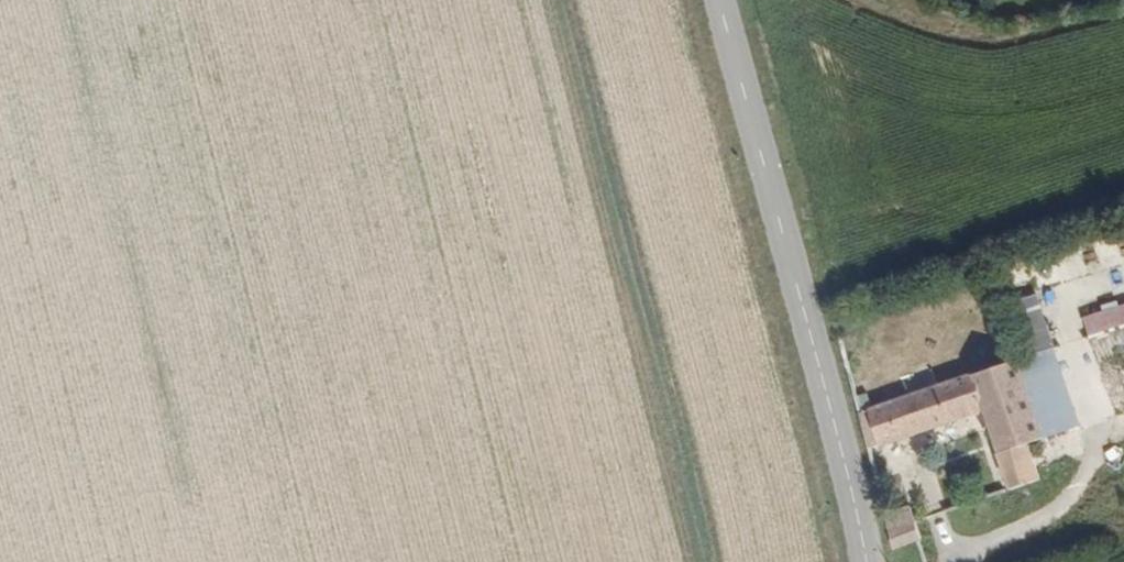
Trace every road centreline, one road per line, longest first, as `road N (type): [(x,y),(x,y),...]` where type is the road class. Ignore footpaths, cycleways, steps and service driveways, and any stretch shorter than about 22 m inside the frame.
road 1 (secondary): [(868,561),(717,0)]

